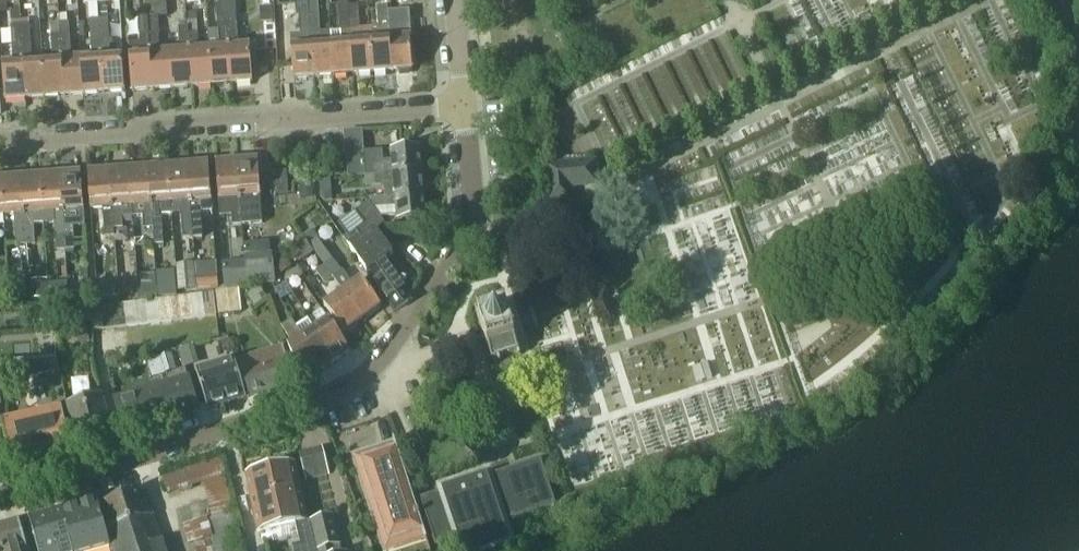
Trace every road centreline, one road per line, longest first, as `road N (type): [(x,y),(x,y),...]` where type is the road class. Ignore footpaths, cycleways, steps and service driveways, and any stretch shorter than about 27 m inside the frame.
road 1 (residential): [(0,496),(351,386),(383,360),(475,231),(463,109)]
road 2 (residential): [(0,137),(32,142),(125,135),(160,123),(463,109)]

